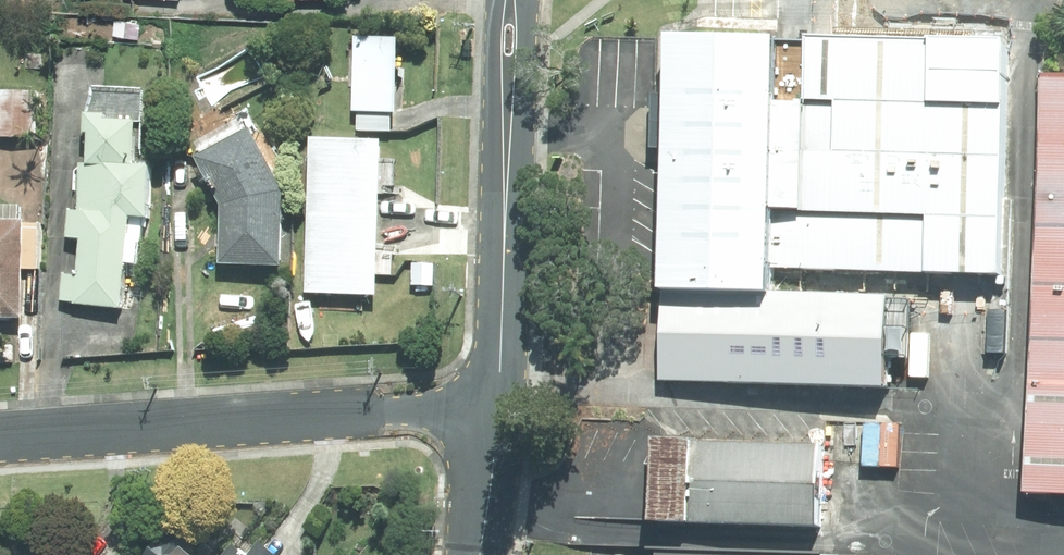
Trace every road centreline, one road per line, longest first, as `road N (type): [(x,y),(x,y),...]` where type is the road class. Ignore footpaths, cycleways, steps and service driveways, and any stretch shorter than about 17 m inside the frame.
road 1 (residential): [(0,436),(495,401)]
road 2 (residential): [(512,0),(495,401)]
road 3 (residential): [(495,401),(479,554)]

